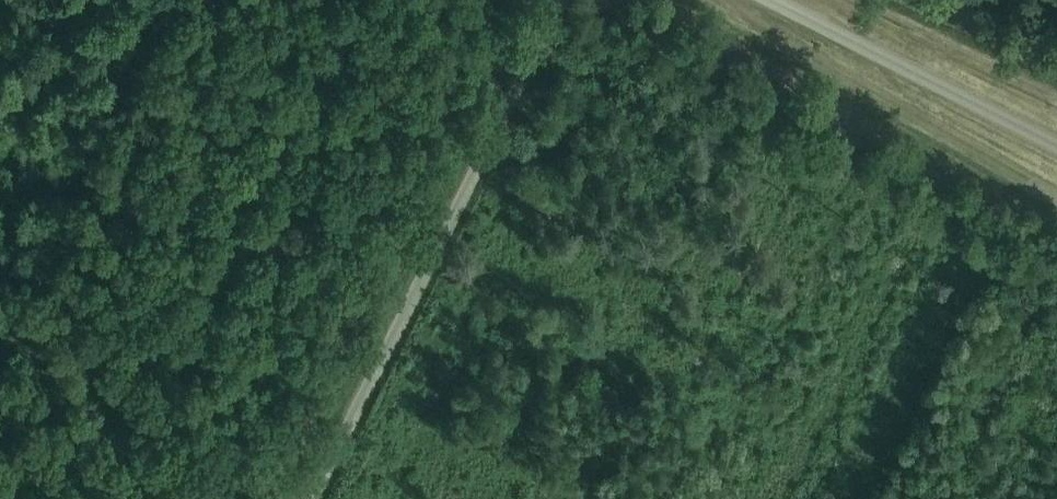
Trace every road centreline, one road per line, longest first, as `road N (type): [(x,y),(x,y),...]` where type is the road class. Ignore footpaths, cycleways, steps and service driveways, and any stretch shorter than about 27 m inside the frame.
road 1 (unclassified): [(309,498),(561,0)]
road 2 (track): [(1056,198),(713,0)]
road 3 (track): [(0,341),(314,489)]
road 4 (unclassified): [(1056,148),(770,0)]
road 5 (track): [(851,0),(1056,95)]

